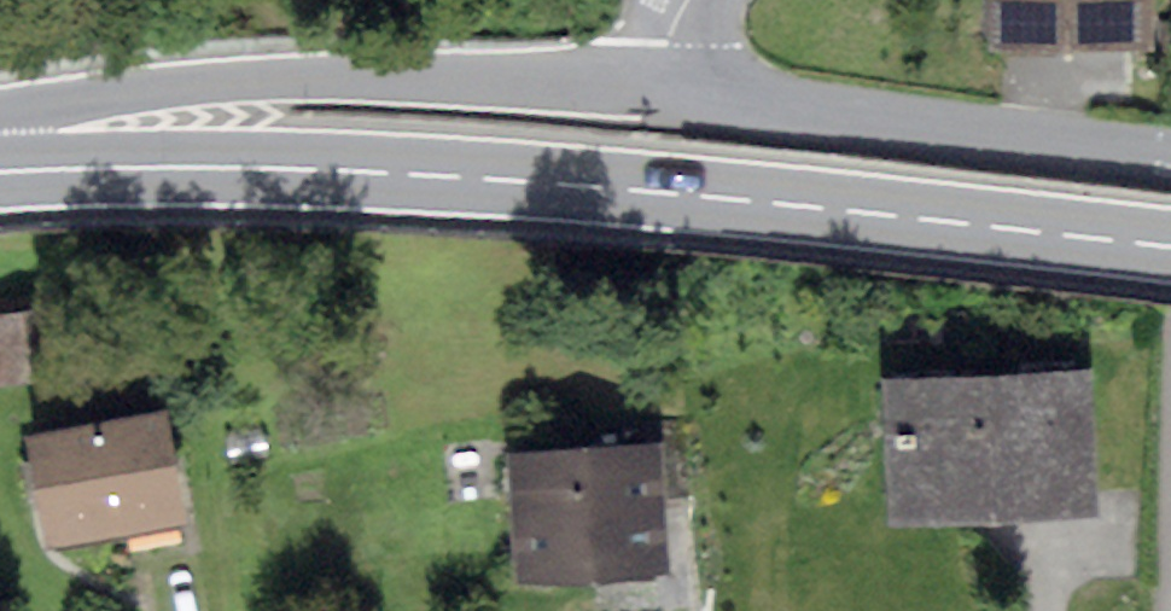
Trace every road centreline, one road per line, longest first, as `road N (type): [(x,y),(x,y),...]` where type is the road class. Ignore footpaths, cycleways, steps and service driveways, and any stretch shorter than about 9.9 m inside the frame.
road 1 (primary): [(1170,247),(478,179),(176,165),(0,176)]
road 2 (primary): [(667,88),(289,71),(0,122)]
road 3 (tertiary): [(1170,148),(667,88)]

